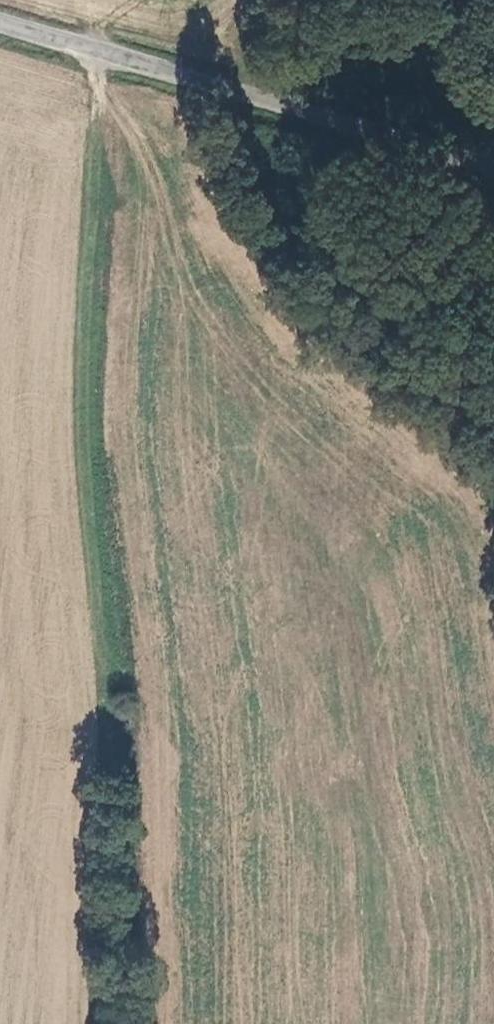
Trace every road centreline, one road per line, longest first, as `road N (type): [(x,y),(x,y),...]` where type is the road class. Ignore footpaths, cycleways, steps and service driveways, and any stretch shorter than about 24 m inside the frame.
road 1 (tertiary): [(493,169),(0,22)]

